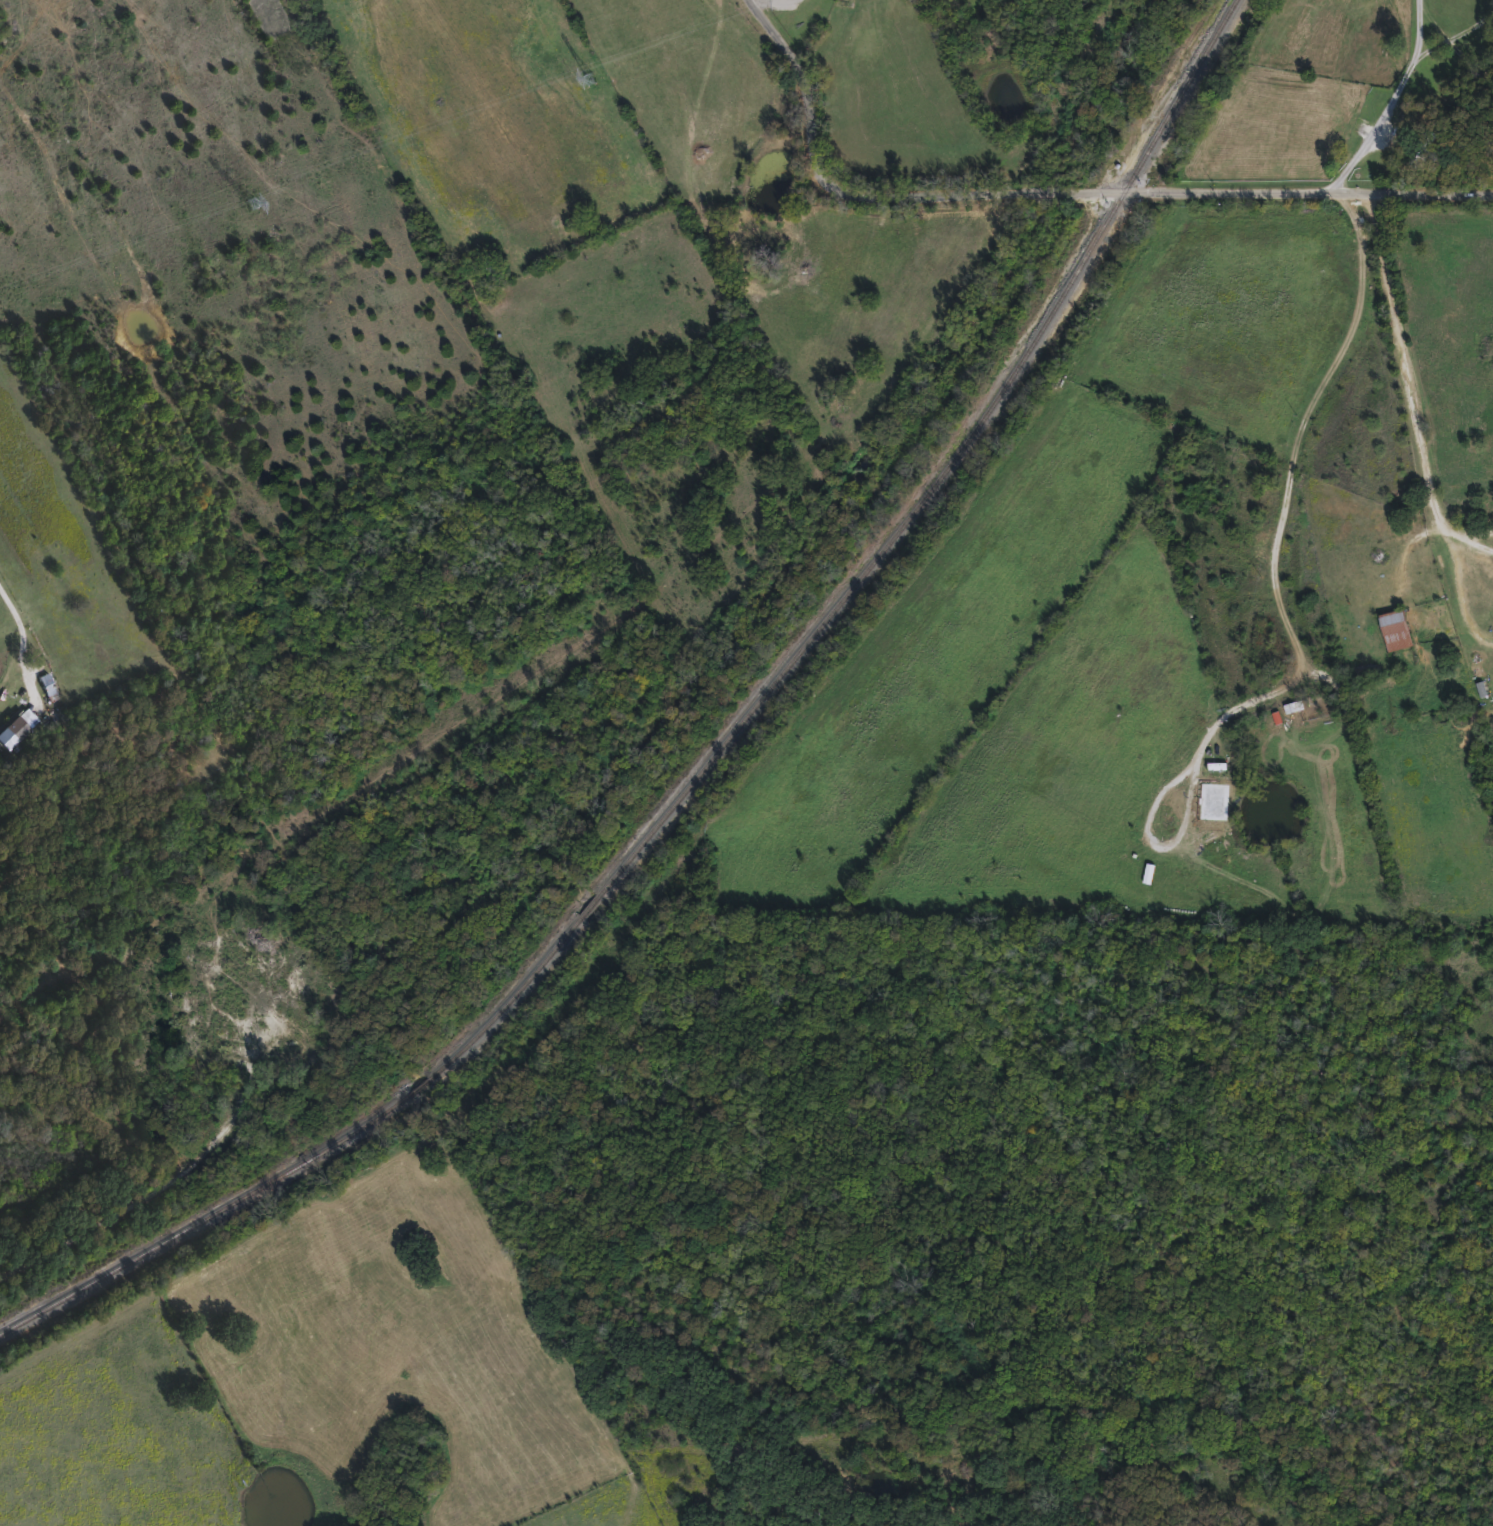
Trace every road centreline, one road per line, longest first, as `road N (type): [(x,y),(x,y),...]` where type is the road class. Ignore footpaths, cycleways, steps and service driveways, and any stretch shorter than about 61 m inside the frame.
road 1 (residential): [(843,189),(879,196),(1492,195)]
road 2 (residential): [(756,0),(805,72),(821,159),(843,189)]

